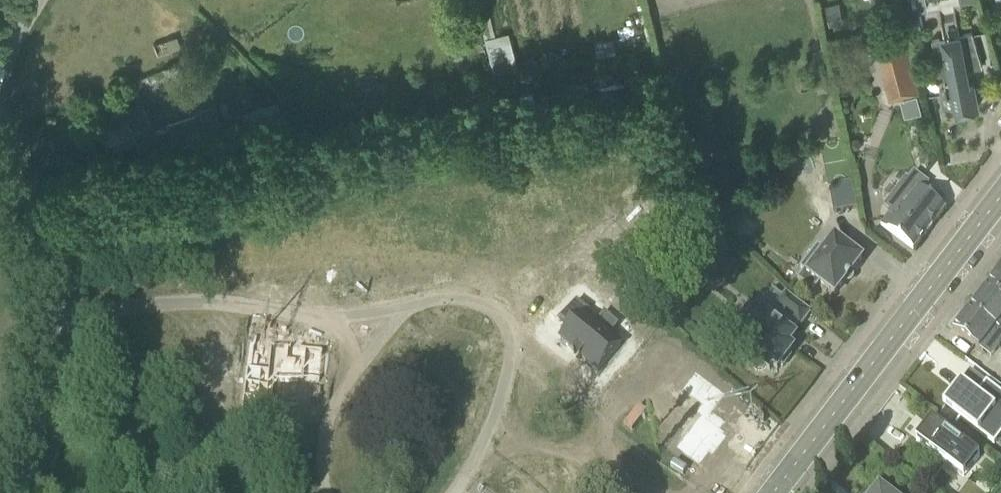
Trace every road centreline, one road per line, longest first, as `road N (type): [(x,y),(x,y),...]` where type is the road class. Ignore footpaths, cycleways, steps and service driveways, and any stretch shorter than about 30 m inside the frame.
road 1 (tertiary): [(760,492),(1000,191)]
road 2 (residential): [(45,322),(130,306),(228,302),(334,317)]
road 3 (residential): [(405,305),(470,299),(508,331),(493,419),(454,492)]
road 4 (unclassified): [(45,322),(0,130)]
road 5 (unclassified): [(18,492),(48,381),(45,322)]
road 6 (residential): [(323,492),(327,420),(358,365)]

